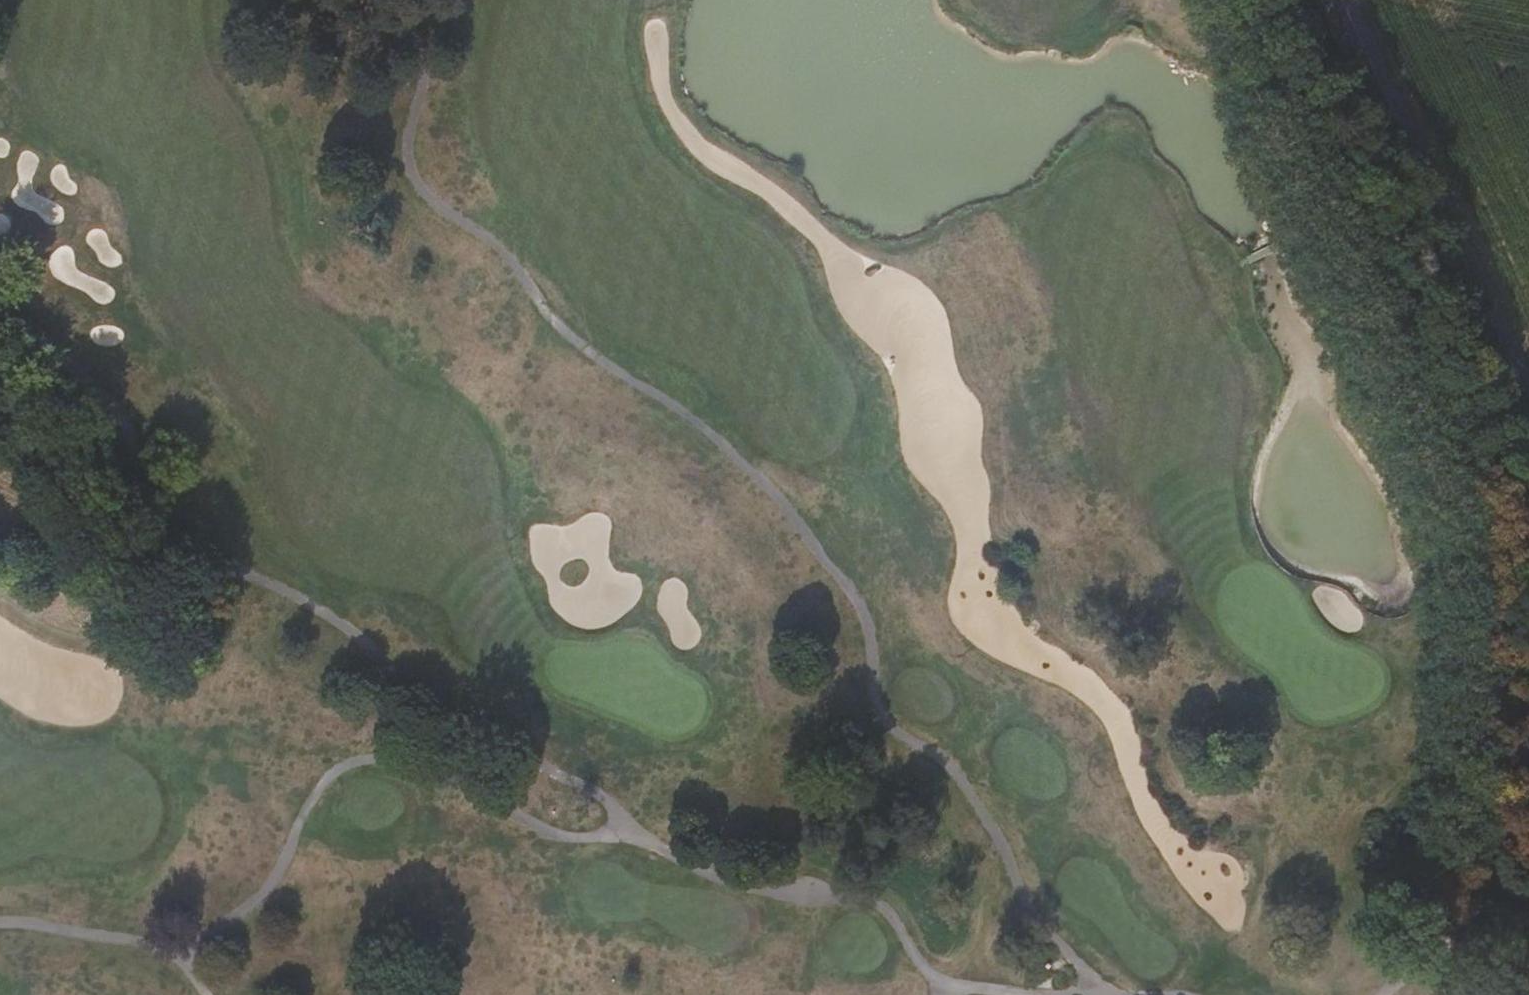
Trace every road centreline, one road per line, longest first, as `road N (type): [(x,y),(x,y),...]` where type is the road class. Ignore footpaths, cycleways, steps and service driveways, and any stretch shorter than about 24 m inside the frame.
road 1 (tertiary): [(1335,0),(1528,428)]

